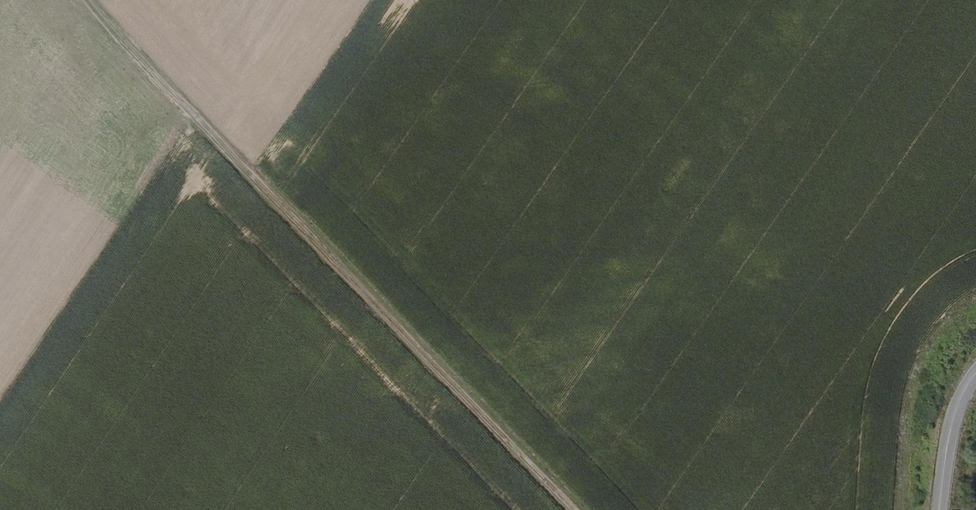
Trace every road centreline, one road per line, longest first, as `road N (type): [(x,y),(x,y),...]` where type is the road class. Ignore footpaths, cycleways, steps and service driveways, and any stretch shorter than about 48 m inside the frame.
road 1 (track): [(569,509),(87,0)]
road 2 (unclassified): [(975,376),(954,423),(942,509)]

